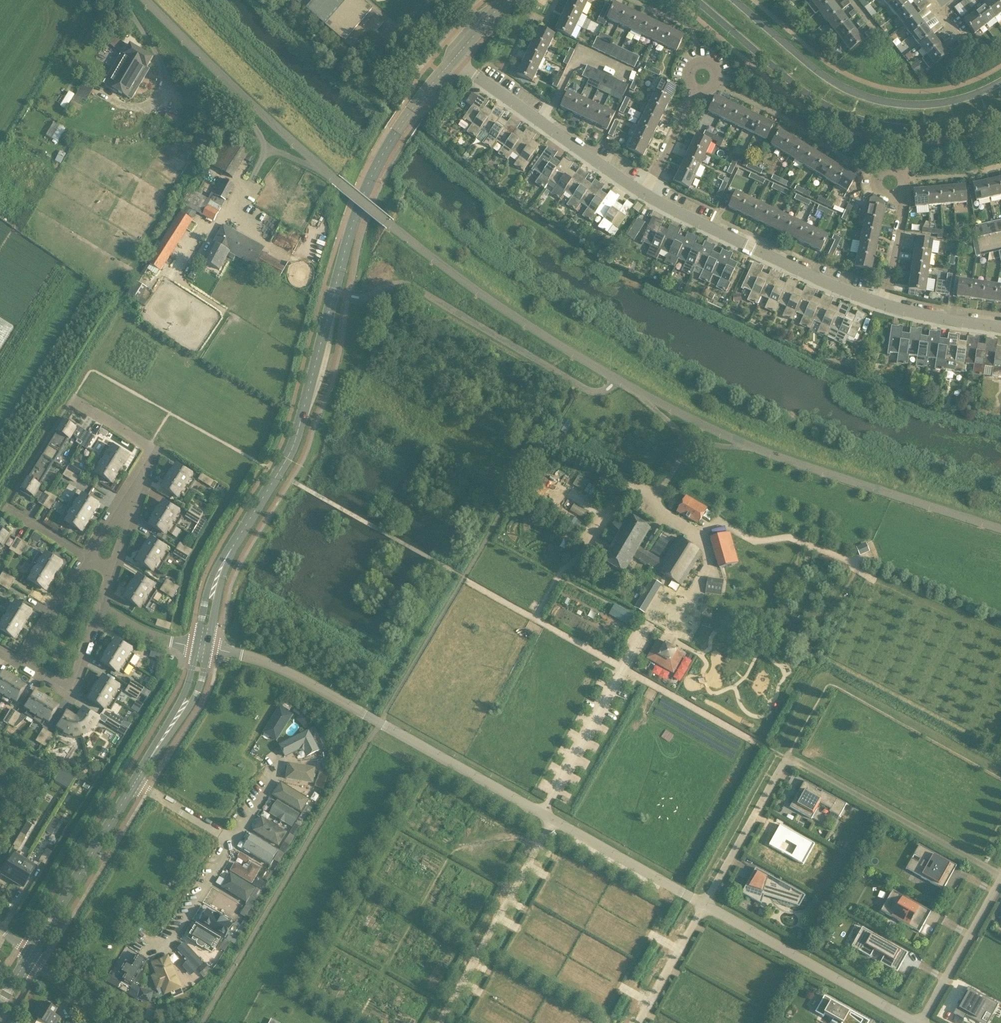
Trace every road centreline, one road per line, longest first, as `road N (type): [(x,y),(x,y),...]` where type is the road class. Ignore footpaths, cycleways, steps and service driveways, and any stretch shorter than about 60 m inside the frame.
road 1 (unclassified): [(631,389),(391,224),(145,0)]
road 2 (tertiary): [(235,542),(296,434),(376,166),(453,61)]
road 3 (residential): [(208,649),(284,670),(552,819)]
road 4 (tertiary): [(698,0),(805,93),(863,121),(922,129),(1000,107)]
road 5 (tertiary): [(1000,81),(950,102),(879,101),(811,67),(733,0)]
road 6 (residential): [(648,196),(883,304)]
road 7 (unclassified): [(1000,530),(764,451)]
road 8 (residential): [(787,757),(1000,874)]
road 9 (residential): [(704,904),(915,1022)]
road 10 (residential): [(453,61),(648,196)]
road 11 (residential): [(552,819),(440,1022)]
road 12 (tertiary): [(29,956),(135,782)]
road 13 (track): [(536,618),(635,480),(659,492)]
road 14 (track): [(465,577),(624,669)]
road 15 (residential): [(552,819),(704,904)]
road 16 (residential): [(787,757),(704,904)]
road 17 (residential): [(1000,878),(920,1022)]
road 18 (track): [(624,669),(767,746)]
road 19 (residential): [(25,665),(72,696),(101,610)]
road 20 (unclassified): [(764,451),(631,389)]
road 21 (residential): [(150,946),(171,939),(231,841)]
road 22 (residential): [(704,904),(638,1022)]
road 23 (tertiary): [(148,761),(193,701),(208,649)]
road 24 (residential): [(114,572),(153,450)]
road 25 (residential): [(89,557),(25,665)]
road 26 (tertiary): [(196,647),(189,683),(148,761)]
road 27 (residential): [(153,450),(89,557)]
road 28 (track): [(879,490),(912,486),(1000,500)]
road 29 (residential): [(883,304),(1000,327)]

